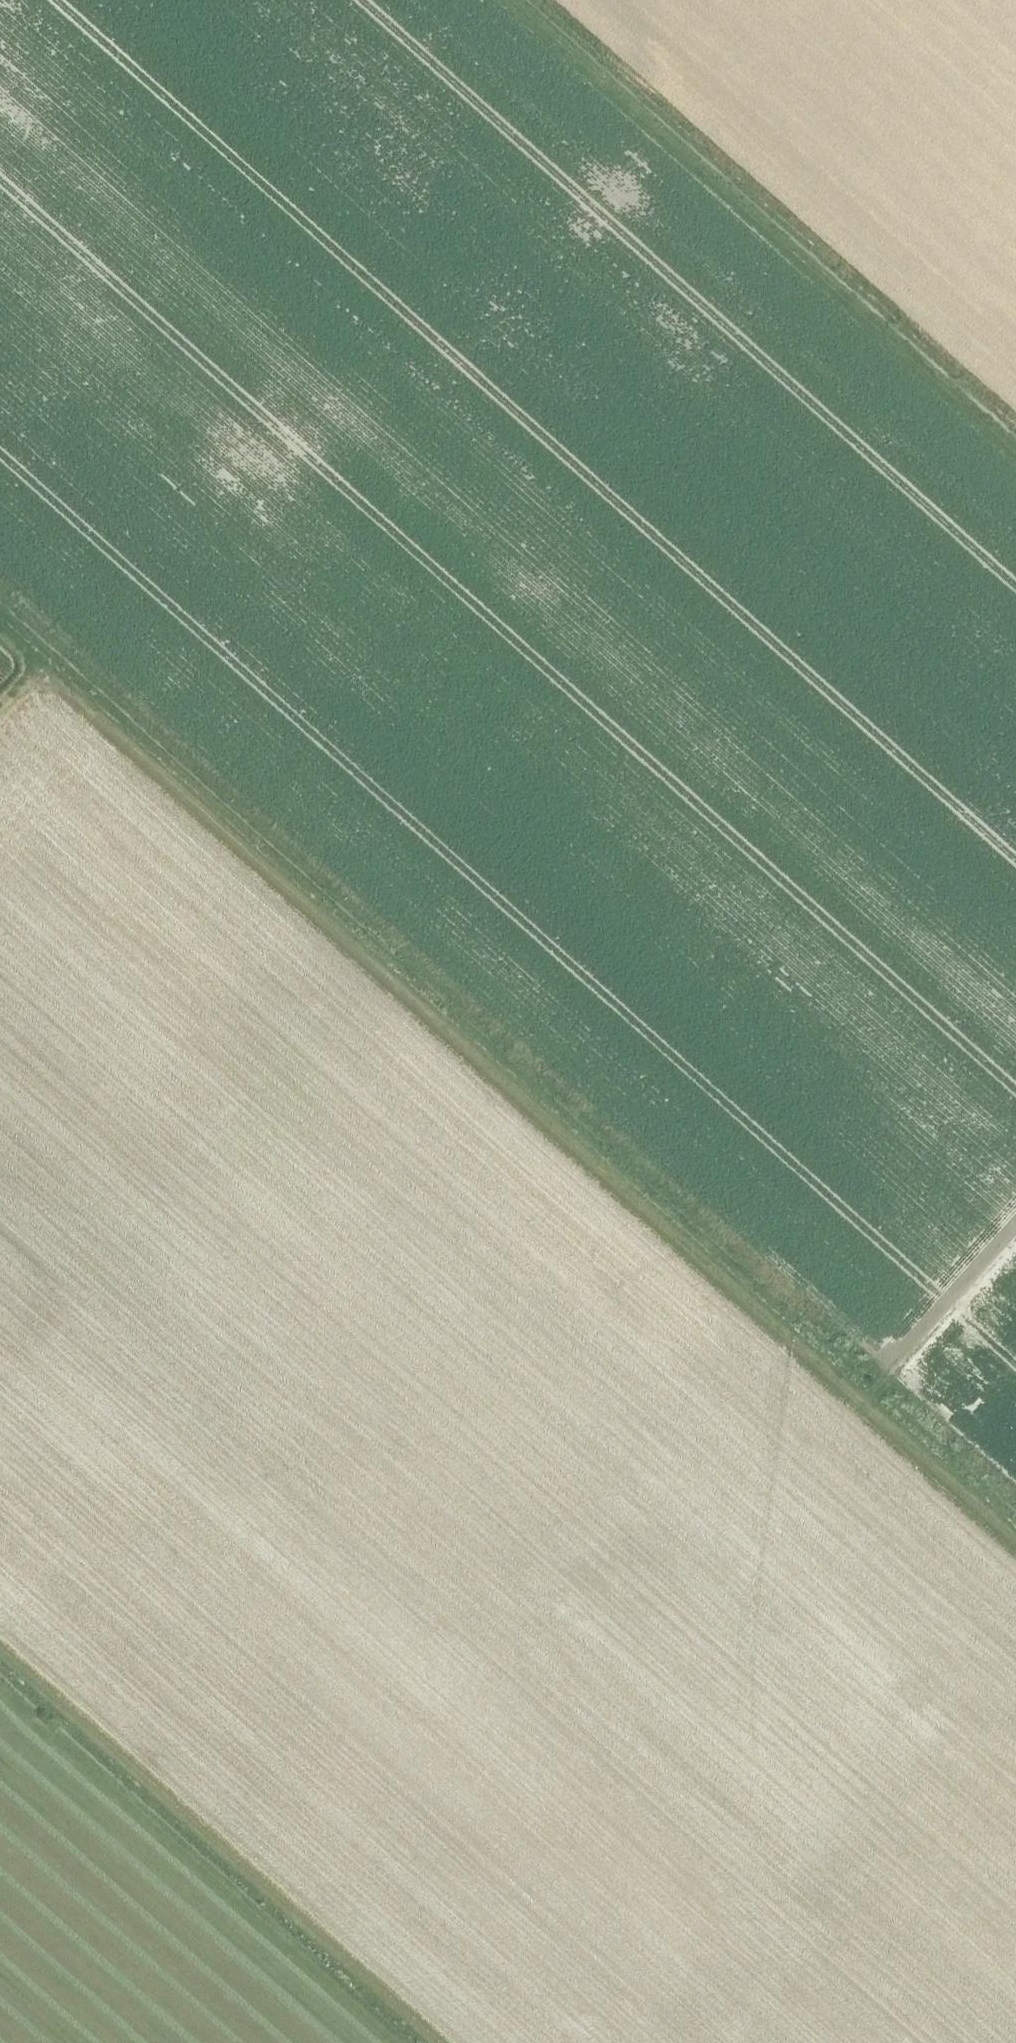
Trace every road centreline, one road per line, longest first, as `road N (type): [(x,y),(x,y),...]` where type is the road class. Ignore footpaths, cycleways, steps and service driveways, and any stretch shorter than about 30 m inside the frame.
road 1 (track): [(1015,1241),(876,1396)]

